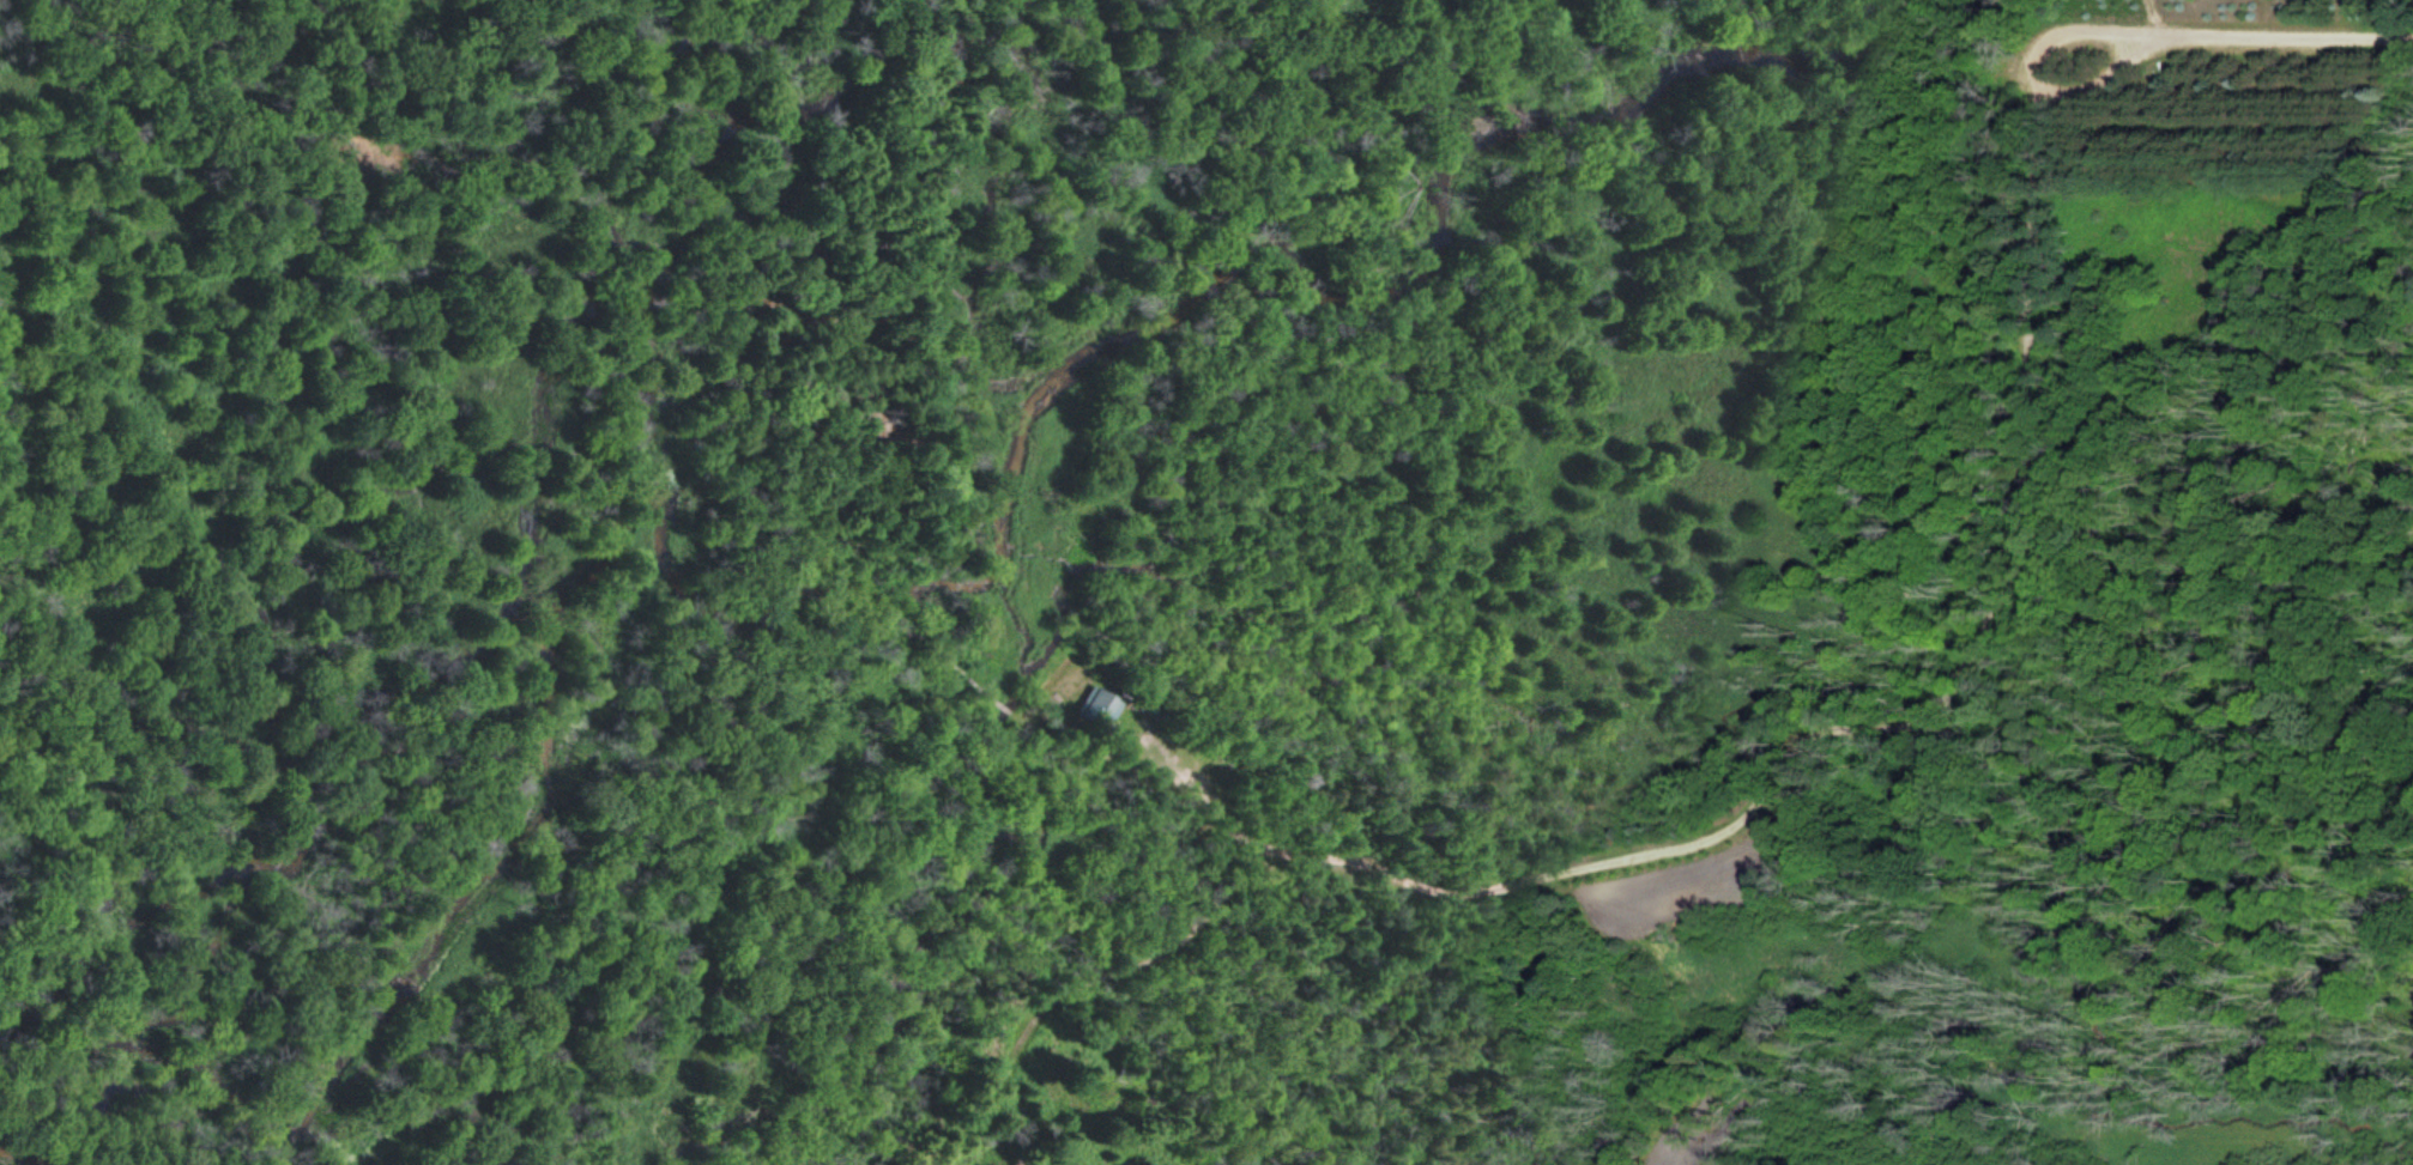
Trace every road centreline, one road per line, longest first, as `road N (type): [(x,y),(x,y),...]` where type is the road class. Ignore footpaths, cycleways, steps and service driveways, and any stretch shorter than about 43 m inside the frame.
road 1 (residential): [(2157,32),(2080,29),(2042,49),(2039,71),(2060,91),(2080,92),(2157,32)]
road 2 (residential): [(2412,32),(2157,32)]

